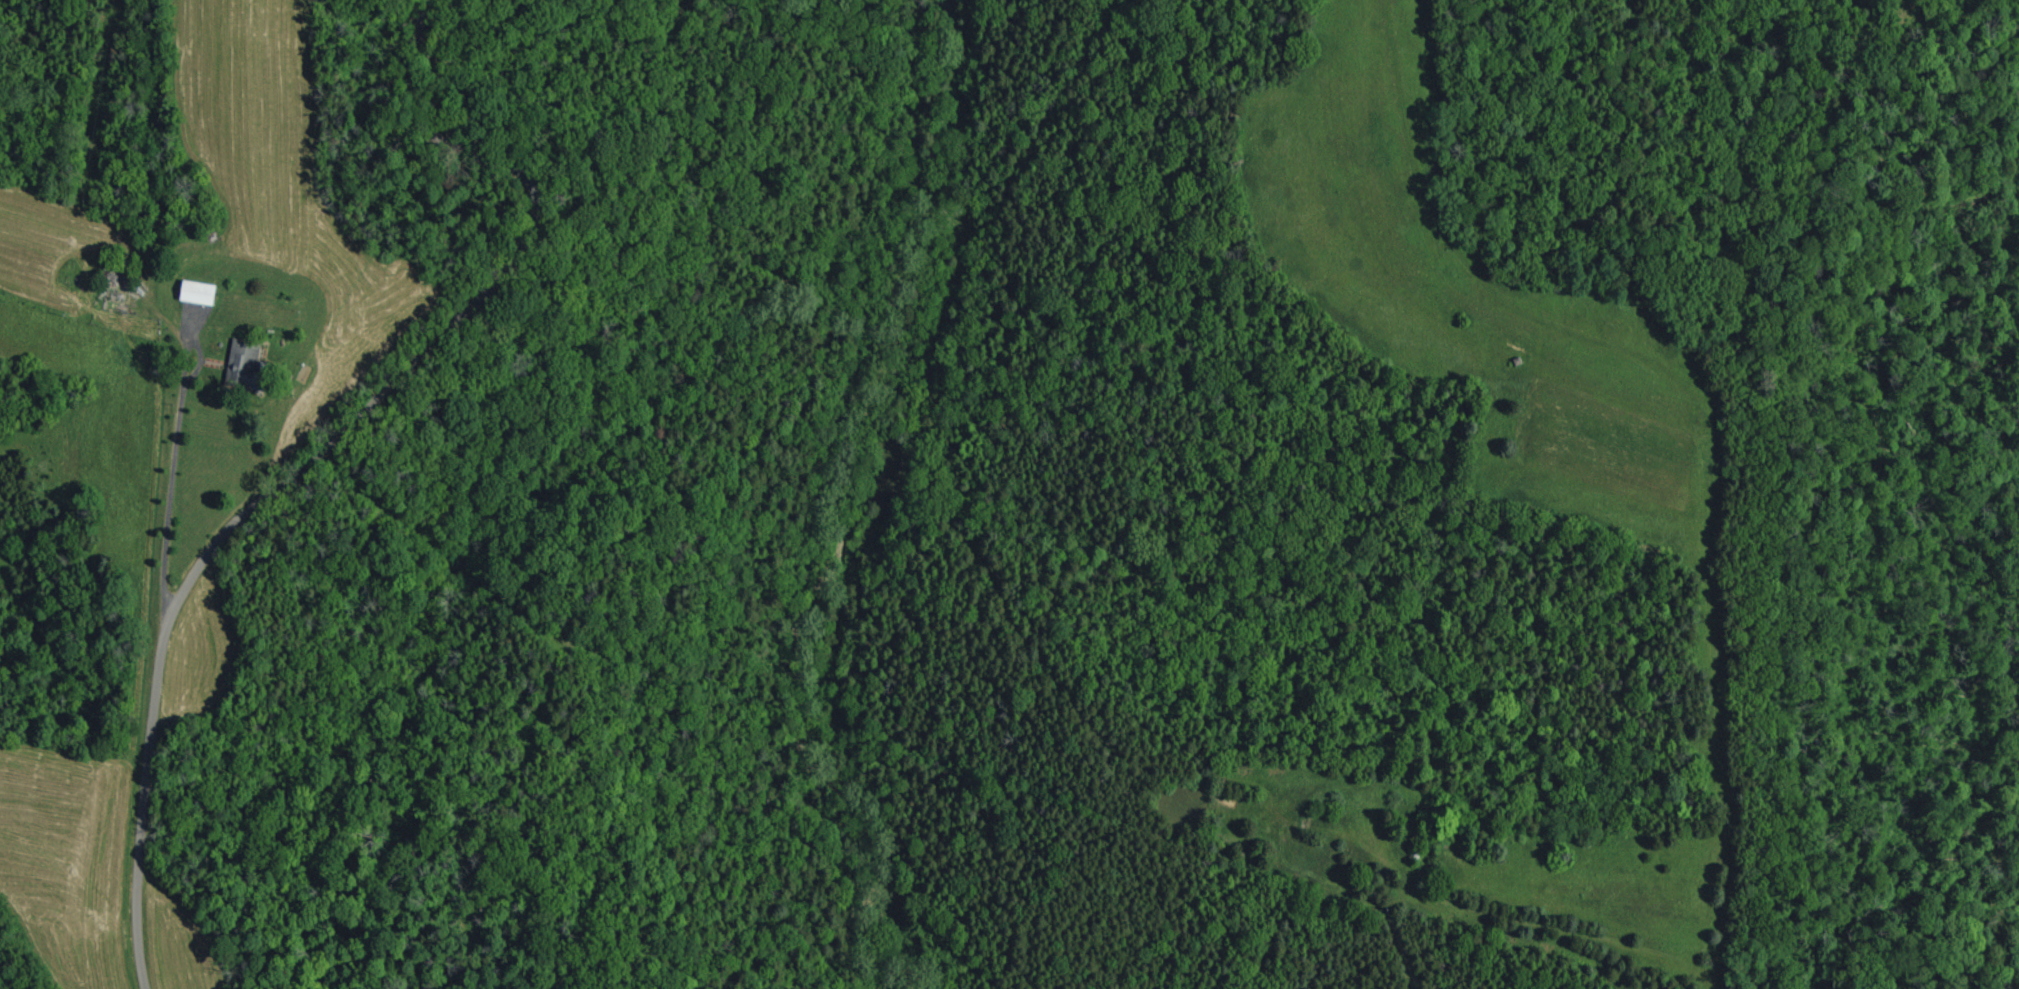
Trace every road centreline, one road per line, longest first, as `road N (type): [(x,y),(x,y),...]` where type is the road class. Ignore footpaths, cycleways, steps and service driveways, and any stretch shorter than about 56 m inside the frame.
road 1 (residential): [(143,988),(139,885),(169,548),(269,483),(498,248),(503,150),(422,68),(432,0)]
road 2 (residential): [(169,548),(182,353)]

